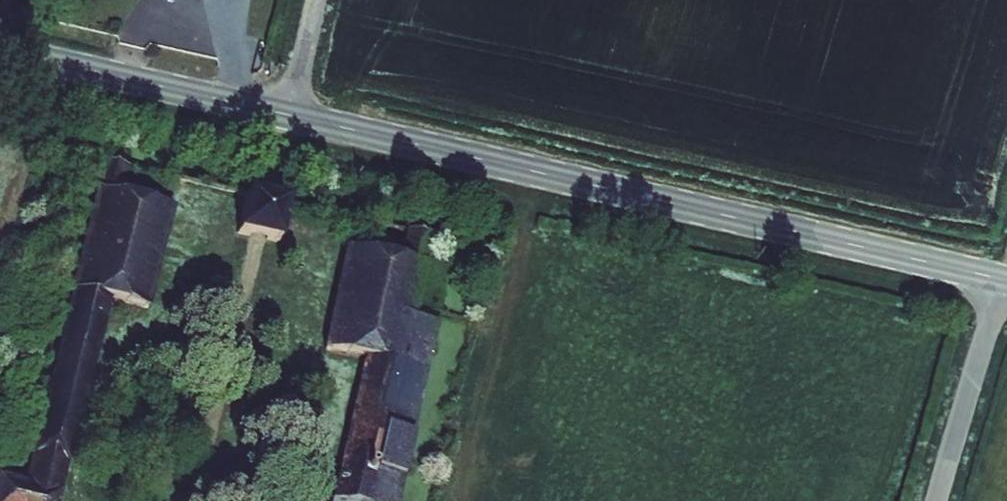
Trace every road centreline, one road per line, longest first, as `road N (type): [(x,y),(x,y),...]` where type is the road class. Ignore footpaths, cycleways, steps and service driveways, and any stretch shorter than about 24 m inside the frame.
road 1 (tertiary): [(1005,279),(290,117)]
road 2 (tertiary): [(290,117),(0,50)]
road 3 (residential): [(939,500),(1005,279)]

